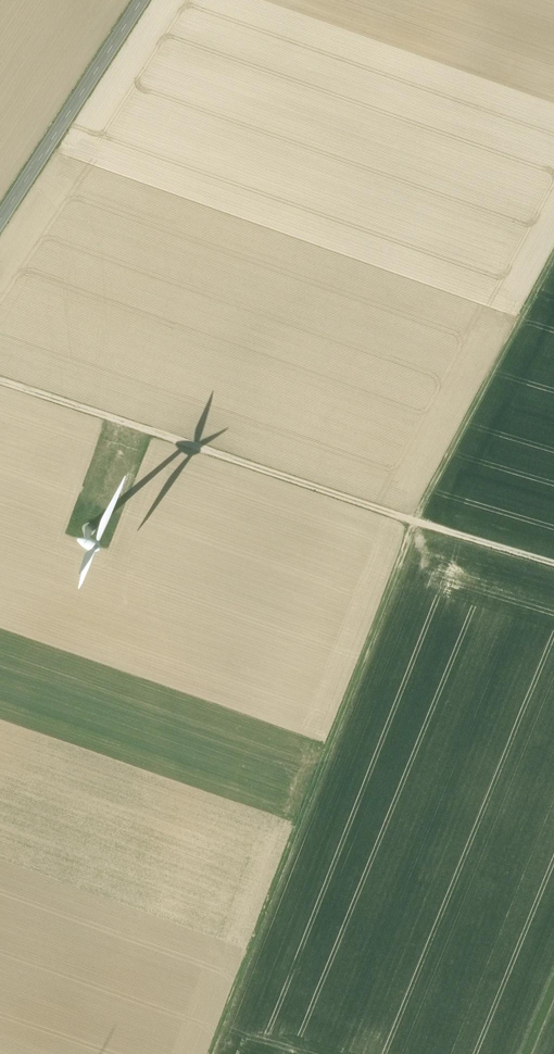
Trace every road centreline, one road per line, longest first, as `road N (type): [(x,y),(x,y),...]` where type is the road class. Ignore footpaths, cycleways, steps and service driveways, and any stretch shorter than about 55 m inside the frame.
road 1 (track): [(553,261),(419,515),(295,837)]
road 2 (track): [(553,567),(128,427)]
road 3 (secondary): [(144,0),(0,224)]

